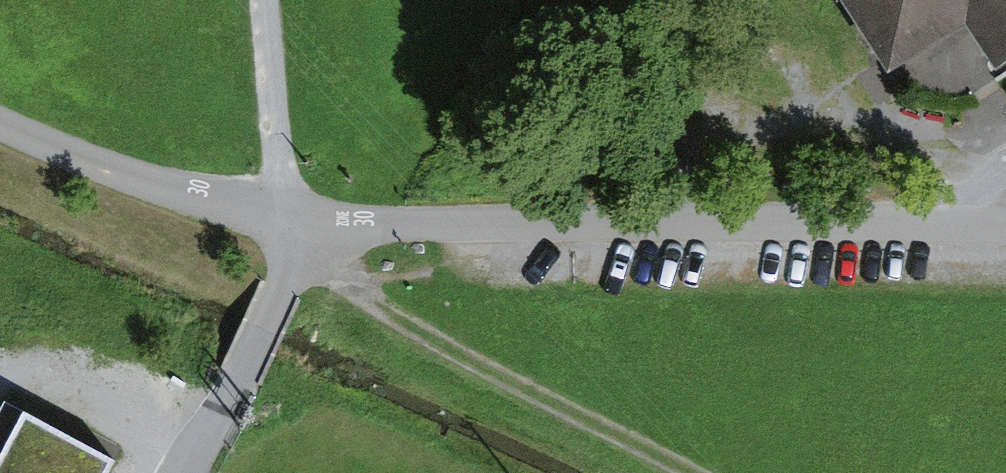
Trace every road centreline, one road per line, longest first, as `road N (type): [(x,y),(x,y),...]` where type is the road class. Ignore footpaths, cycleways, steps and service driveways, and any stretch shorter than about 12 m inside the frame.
road 1 (unclassified): [(1005,227),(311,226)]
road 2 (track): [(311,226),(351,273),(420,319),(720,472)]
road 3 (unclassified): [(0,115),(90,157),(311,226)]
road 4 (track): [(265,0),(288,182),(311,226)]

